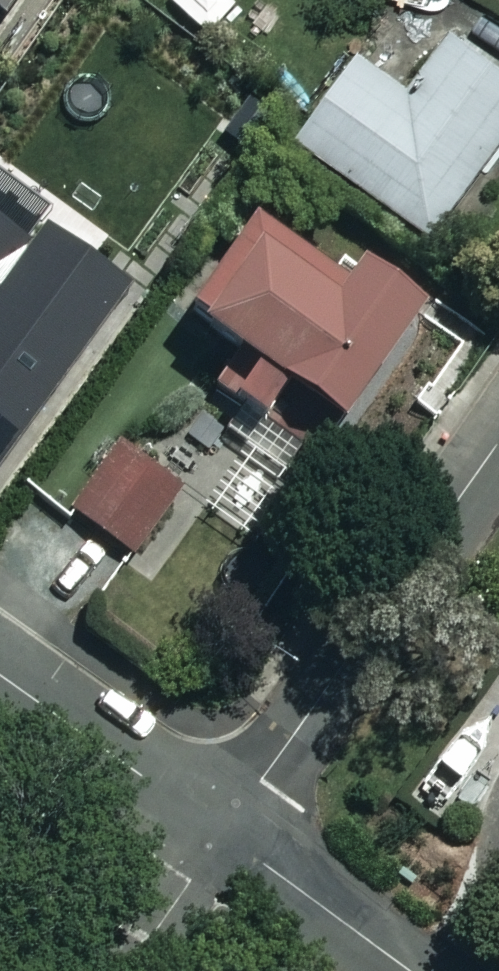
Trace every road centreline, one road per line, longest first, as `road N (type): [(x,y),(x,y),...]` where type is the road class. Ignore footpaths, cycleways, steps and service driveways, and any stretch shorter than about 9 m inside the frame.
road 1 (residential): [(224,832),(498,438)]
road 2 (residential): [(224,832),(0,674)]
road 3 (residential): [(412,970),(224,832)]

